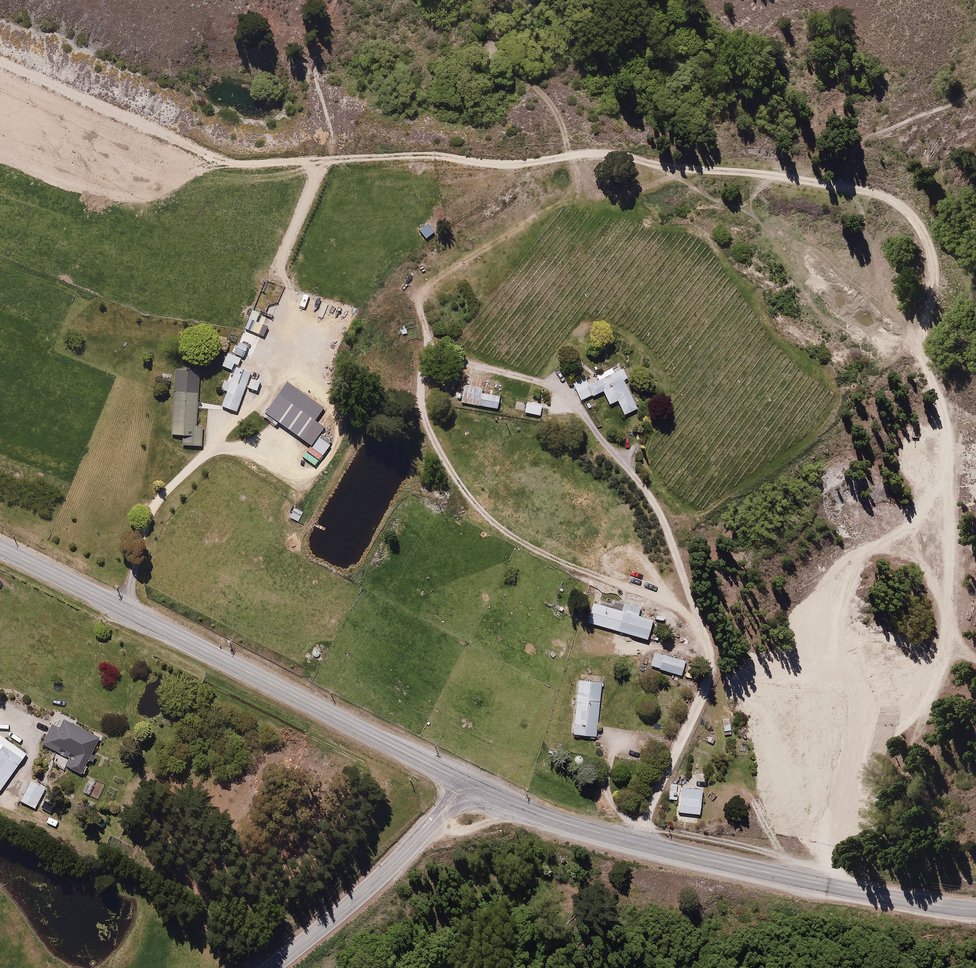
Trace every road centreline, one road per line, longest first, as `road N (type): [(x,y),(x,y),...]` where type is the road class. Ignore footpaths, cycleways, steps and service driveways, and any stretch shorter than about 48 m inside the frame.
road 1 (track): [(822,884),(860,766),(918,716),(943,678),(951,618),(949,438),(917,352),(933,279),(916,224),(901,207),(837,186),(675,172),(589,154),(512,166),(436,159),(237,165),(0,64)]
road 2 (track): [(563,388),(427,352),(420,302),(427,288),(575,187),(551,105),(487,42)]
road 3 (tertiary): [(465,782),(596,832),(975,910)]
road 4 (tertiary): [(0,547),(465,782)]
road 5 (track): [(427,352),(420,402),(427,426),(474,503),(532,547),(674,605),(698,625)]
road 6 (track): [(860,766),(868,725),(846,671),(845,593),(858,562),(920,513),(949,438)]
road 7 (unclassified): [(272,967),(365,892),(465,782)]
road 8 (track): [(301,317),(279,267),(323,162)]

